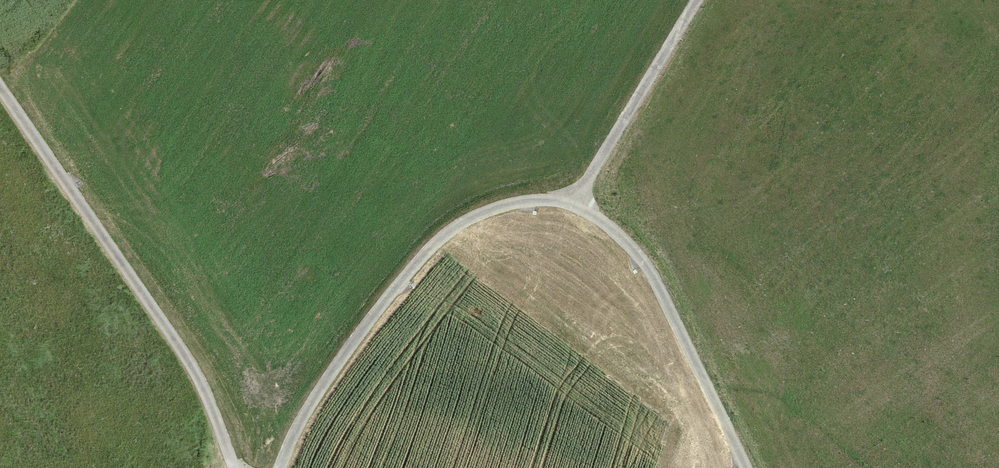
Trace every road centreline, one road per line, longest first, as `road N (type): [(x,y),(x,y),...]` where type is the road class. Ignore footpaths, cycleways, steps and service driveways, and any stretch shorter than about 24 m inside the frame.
road 1 (track): [(280,467),(327,378),(430,247),(480,212),(539,199),(574,203),(642,259),(746,467)]
road 2 (track): [(0,86),(187,359),(236,467)]
road 3 (track): [(574,203),(696,0)]

